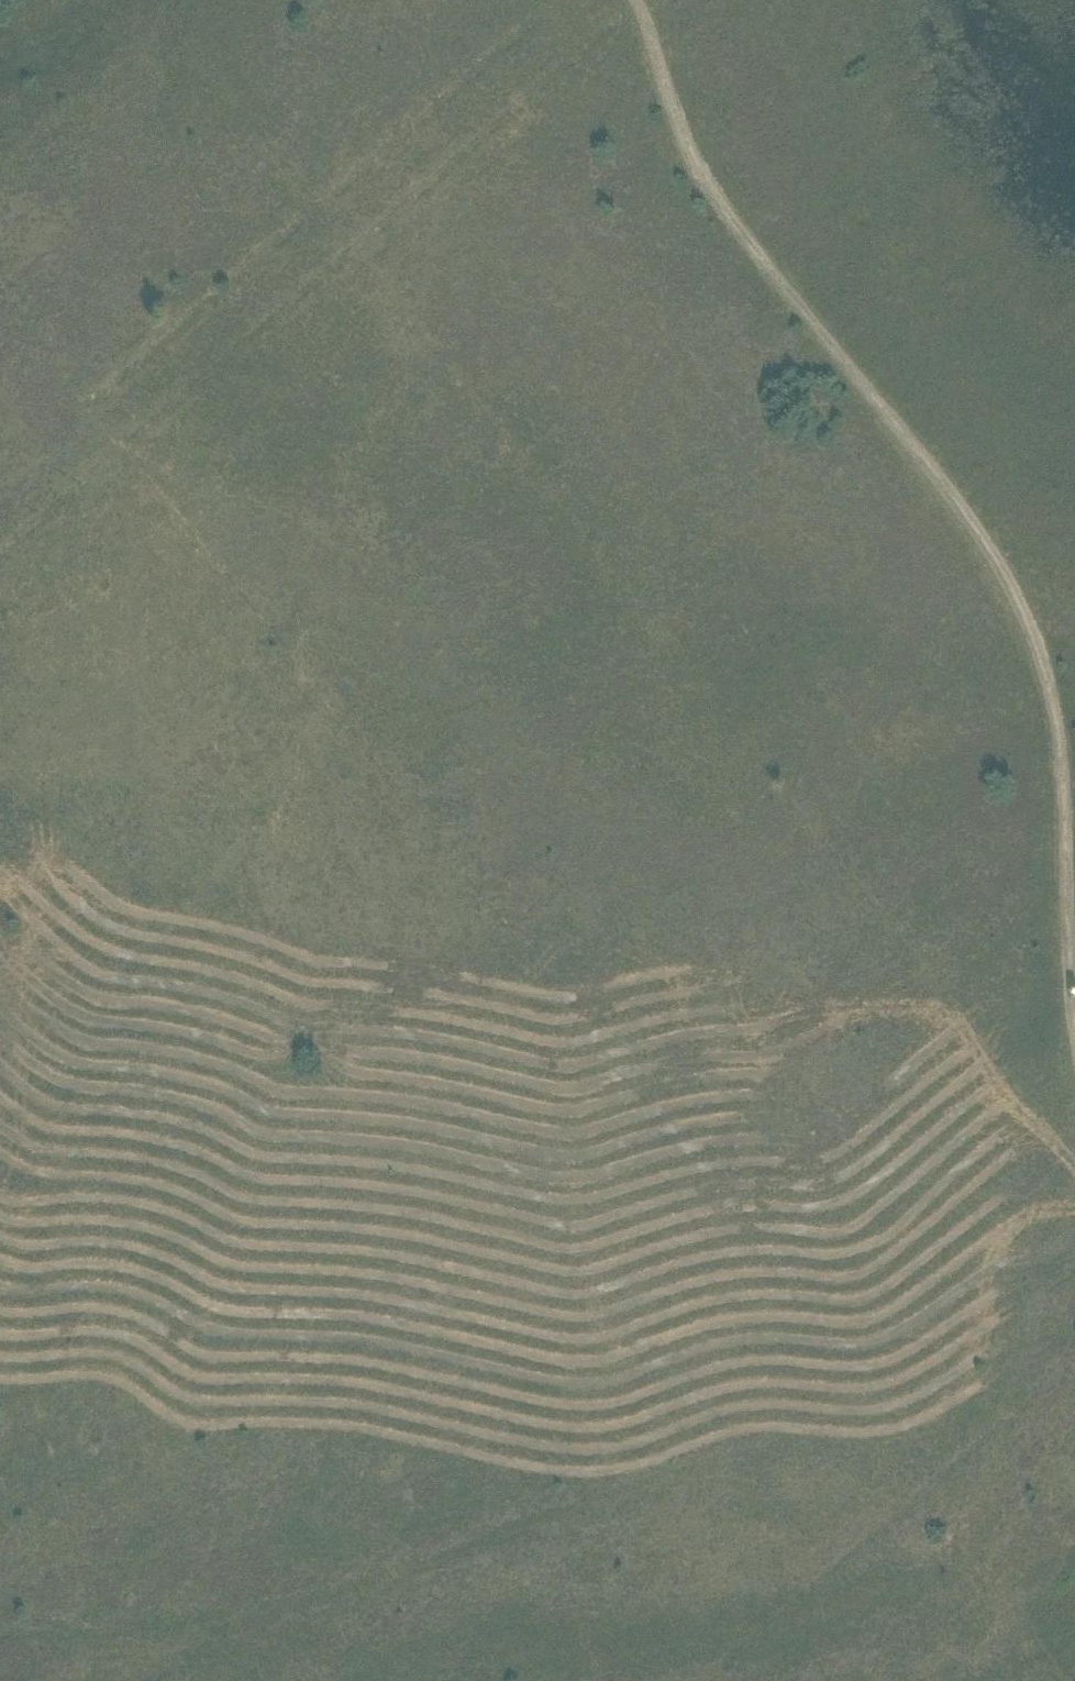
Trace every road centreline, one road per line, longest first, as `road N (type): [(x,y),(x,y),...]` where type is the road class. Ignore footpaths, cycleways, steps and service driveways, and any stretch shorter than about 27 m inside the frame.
road 1 (track): [(638,0),(684,153),(979,530),(1016,591),(1059,739),(1074,1019)]

